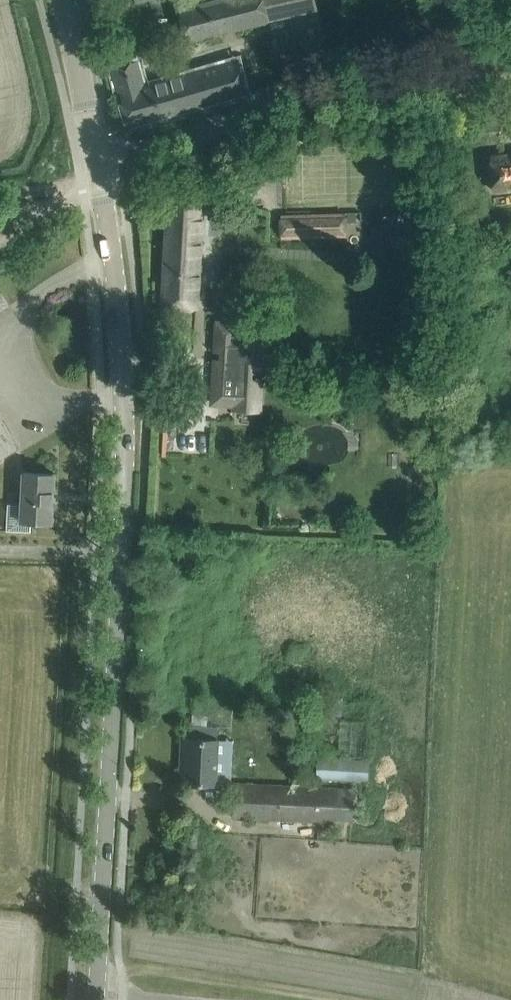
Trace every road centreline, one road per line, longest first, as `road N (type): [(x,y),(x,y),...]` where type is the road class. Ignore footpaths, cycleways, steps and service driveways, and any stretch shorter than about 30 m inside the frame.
road 1 (tertiary): [(97,999),(125,470),(116,297),(97,164)]
road 2 (unclassified): [(510,86),(437,78),(307,94),(97,164)]
road 3 (tertiary): [(97,164),(62,0)]

